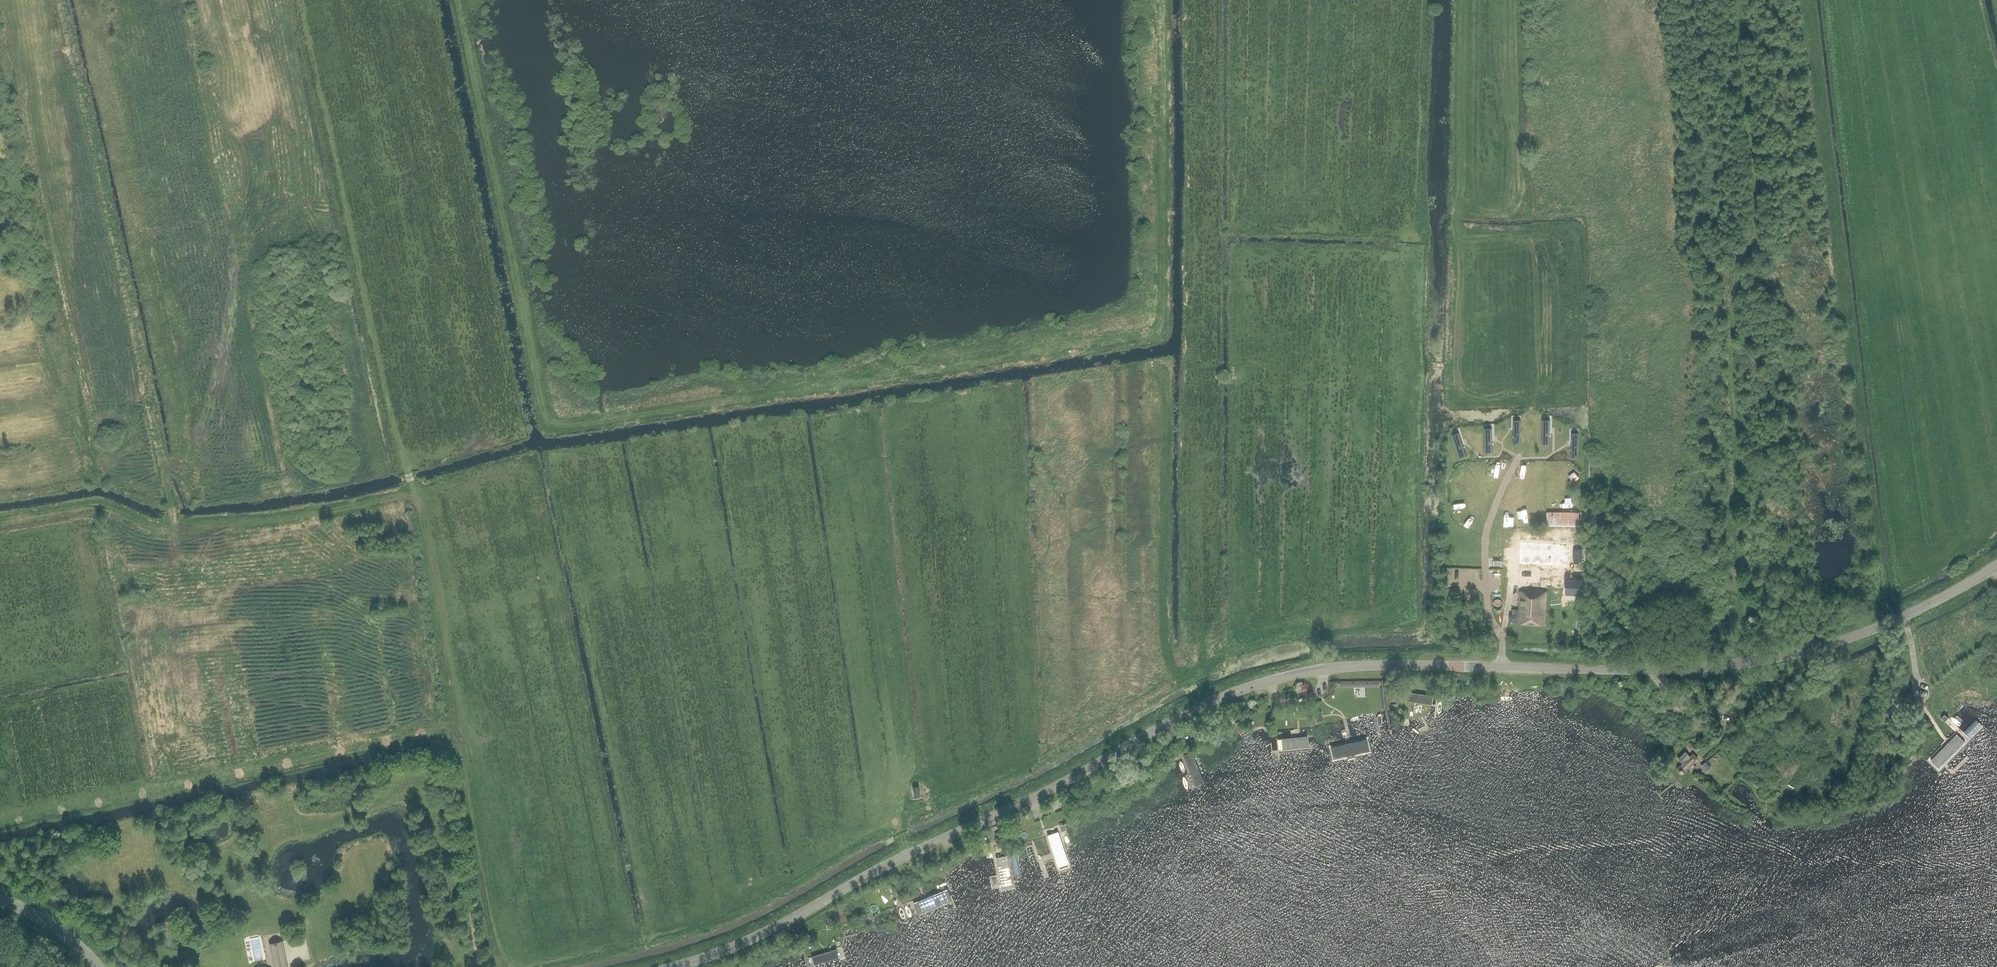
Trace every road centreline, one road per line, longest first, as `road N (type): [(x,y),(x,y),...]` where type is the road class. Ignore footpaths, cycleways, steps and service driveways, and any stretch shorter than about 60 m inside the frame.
road 1 (unclassified): [(674,966),(745,942),(1209,706),(1282,679),(1353,667),(1660,671),(1743,664),(1861,634),(1996,565)]
road 2 (track): [(176,525),(64,0)]
road 3 (track): [(176,525),(253,523),(402,495),(418,502),(456,738)]
road 4 (track): [(456,738),(436,729),(0,820)]
road 5 (track): [(507,966),(495,951),(456,738)]
road 6 (track): [(0,520),(104,506),(150,525),(176,525)]

